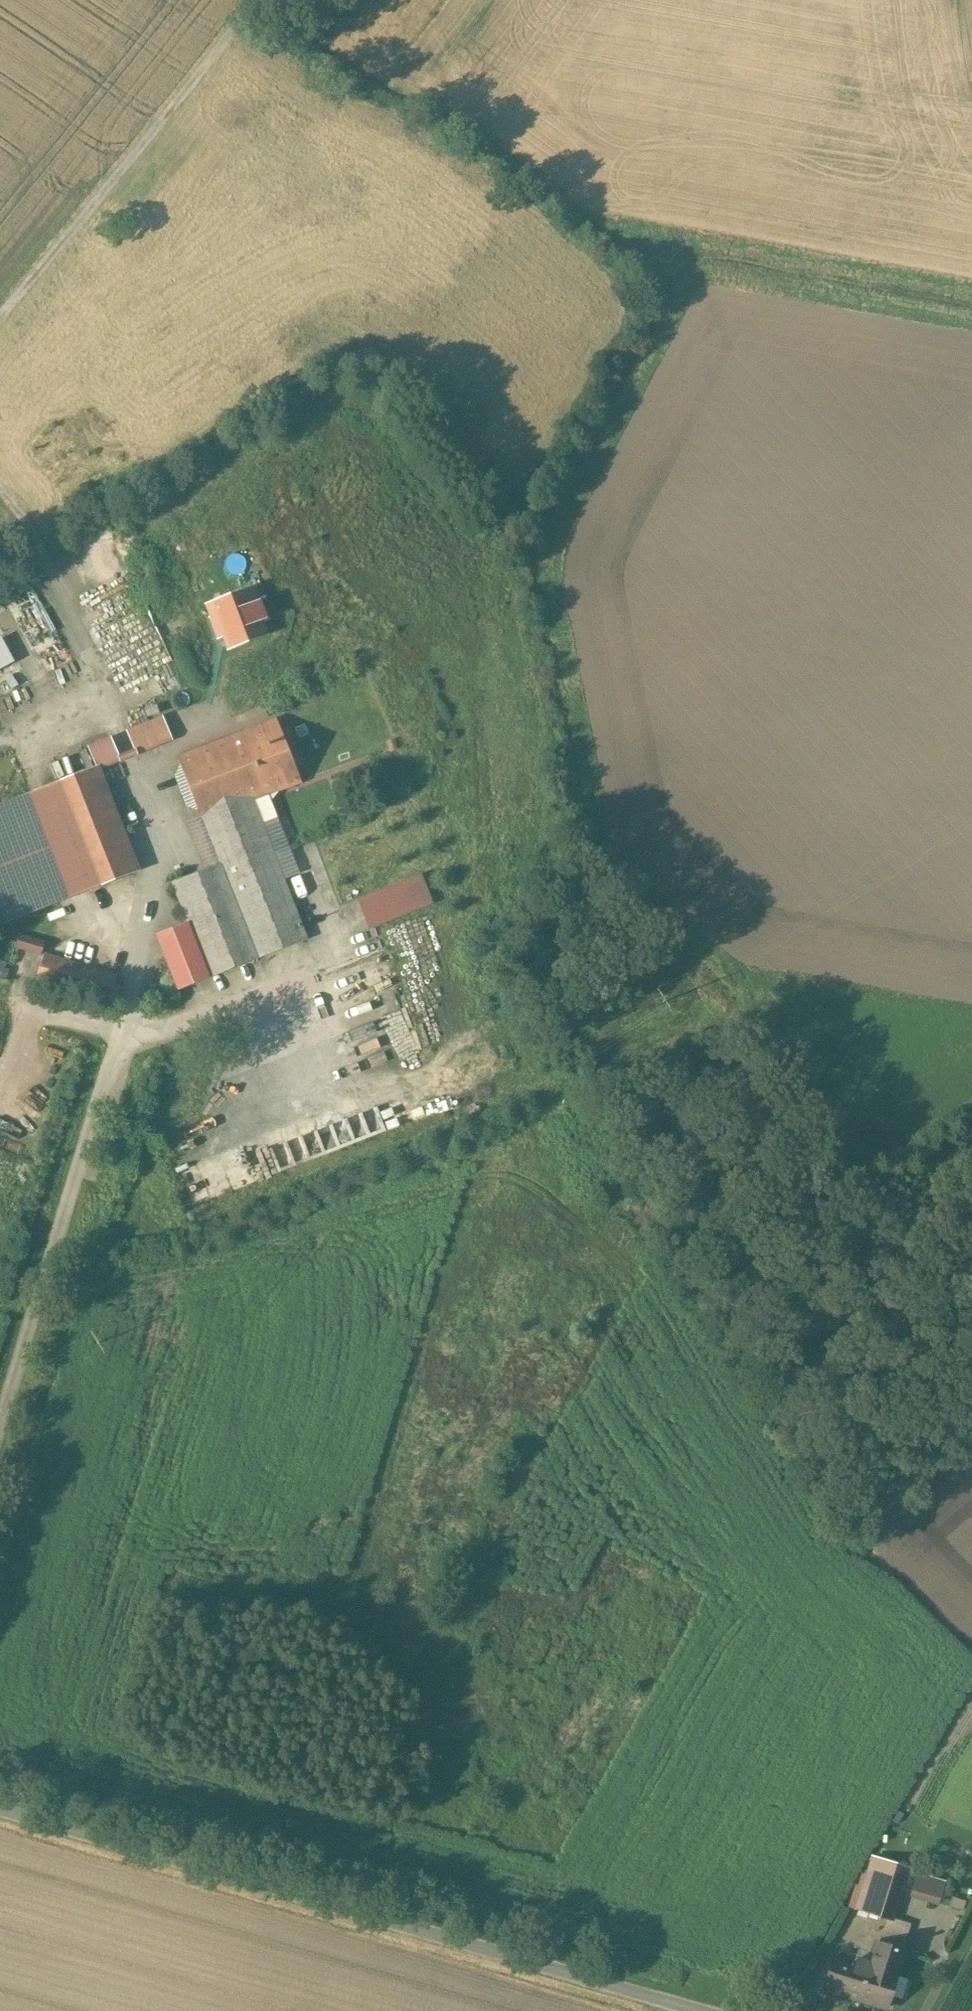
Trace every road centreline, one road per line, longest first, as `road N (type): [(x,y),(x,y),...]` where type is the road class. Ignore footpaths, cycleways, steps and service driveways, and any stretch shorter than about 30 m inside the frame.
road 1 (unclassified): [(688,2010),(0,1808)]
road 2 (track): [(254,0),(0,322)]

